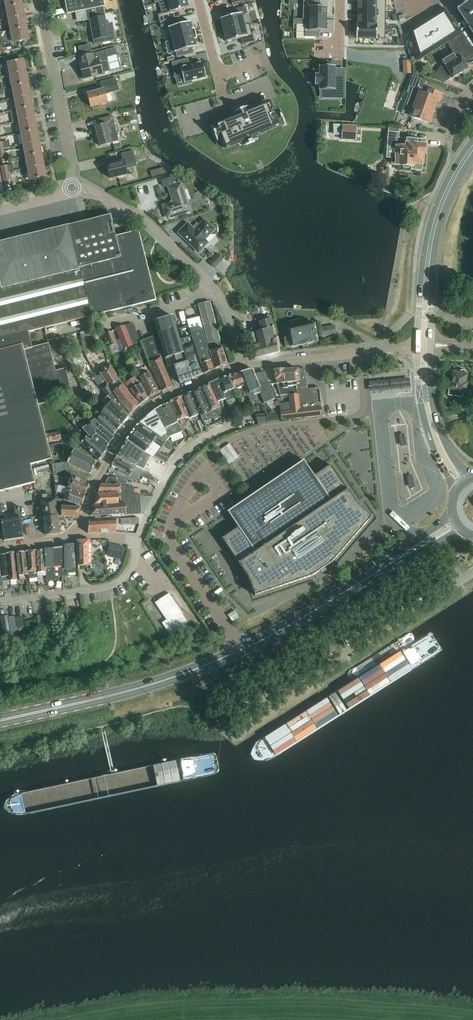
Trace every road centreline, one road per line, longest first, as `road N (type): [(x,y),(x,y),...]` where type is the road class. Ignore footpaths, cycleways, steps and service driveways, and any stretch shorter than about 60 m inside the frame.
road 1 (primary): [(0,720),(119,693),(225,657),(390,563)]
road 2 (unclassified): [(226,733),(472,571)]
road 3 (residential): [(243,363),(220,297),(191,265),(135,214),(76,189)]
road 4 (residential): [(243,363),(136,419),(74,533)]
road 5 (residential): [(76,189),(39,0)]
road 6 (residential): [(137,539),(185,449),(253,416)]
road 7 (residential): [(418,347),(243,363)]
road 8 (residential): [(0,602),(115,584),(133,565),(137,539)]
road 9 (primary): [(418,347),(423,416),(455,493)]
road 10 (primary): [(426,289),(438,212),(472,148)]
road 11 (primary): [(472,477),(439,427),(430,345)]
road 12 (residential): [(198,0),(219,78),(259,60)]

